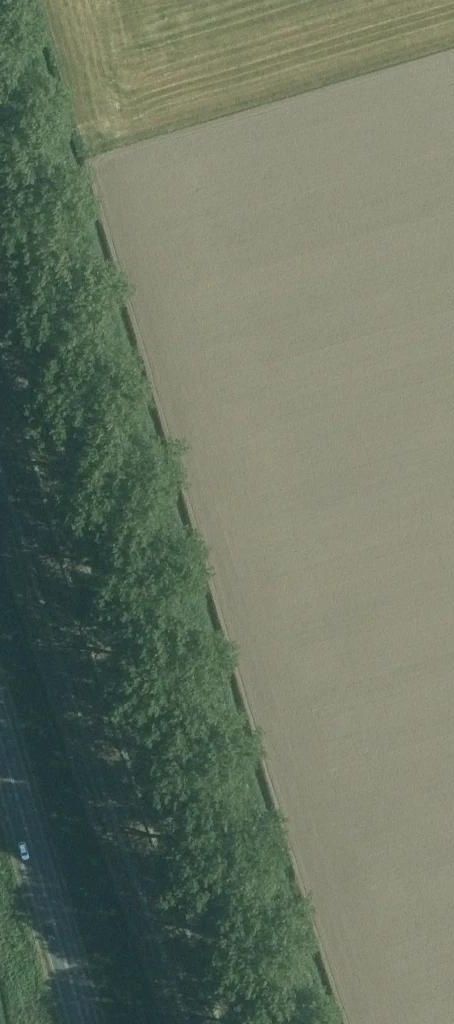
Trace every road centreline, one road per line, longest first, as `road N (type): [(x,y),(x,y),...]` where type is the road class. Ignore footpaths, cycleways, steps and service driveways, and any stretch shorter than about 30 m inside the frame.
road 1 (trunk): [(85,1023),(0,734)]

